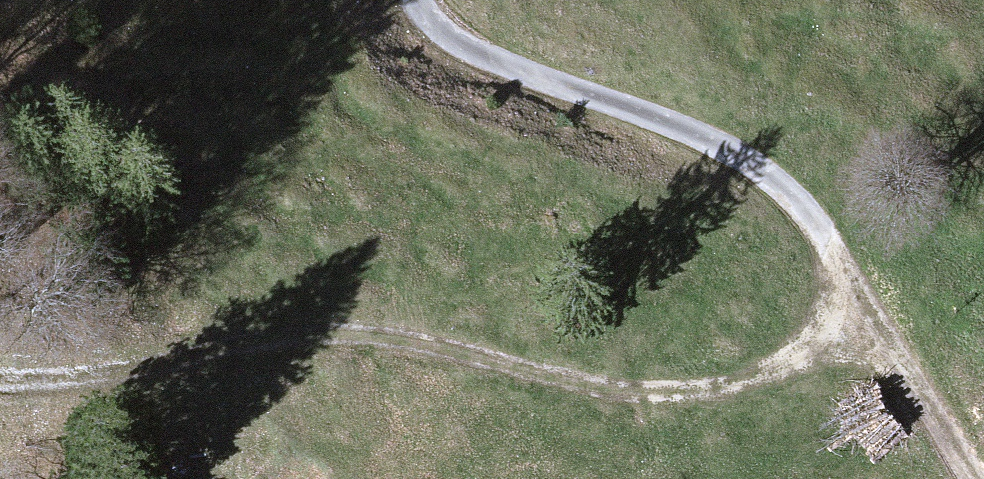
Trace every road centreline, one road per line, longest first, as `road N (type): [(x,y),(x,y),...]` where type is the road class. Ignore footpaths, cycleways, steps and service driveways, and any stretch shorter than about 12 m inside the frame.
road 1 (track): [(0,394),(255,341),(338,332),(410,338),(599,389),(703,389),(788,365),(870,315)]
road 2 (track): [(870,315),(816,219),(757,168),(709,139),(467,47),(416,0)]
road 3 (track): [(972,478),(870,315)]

